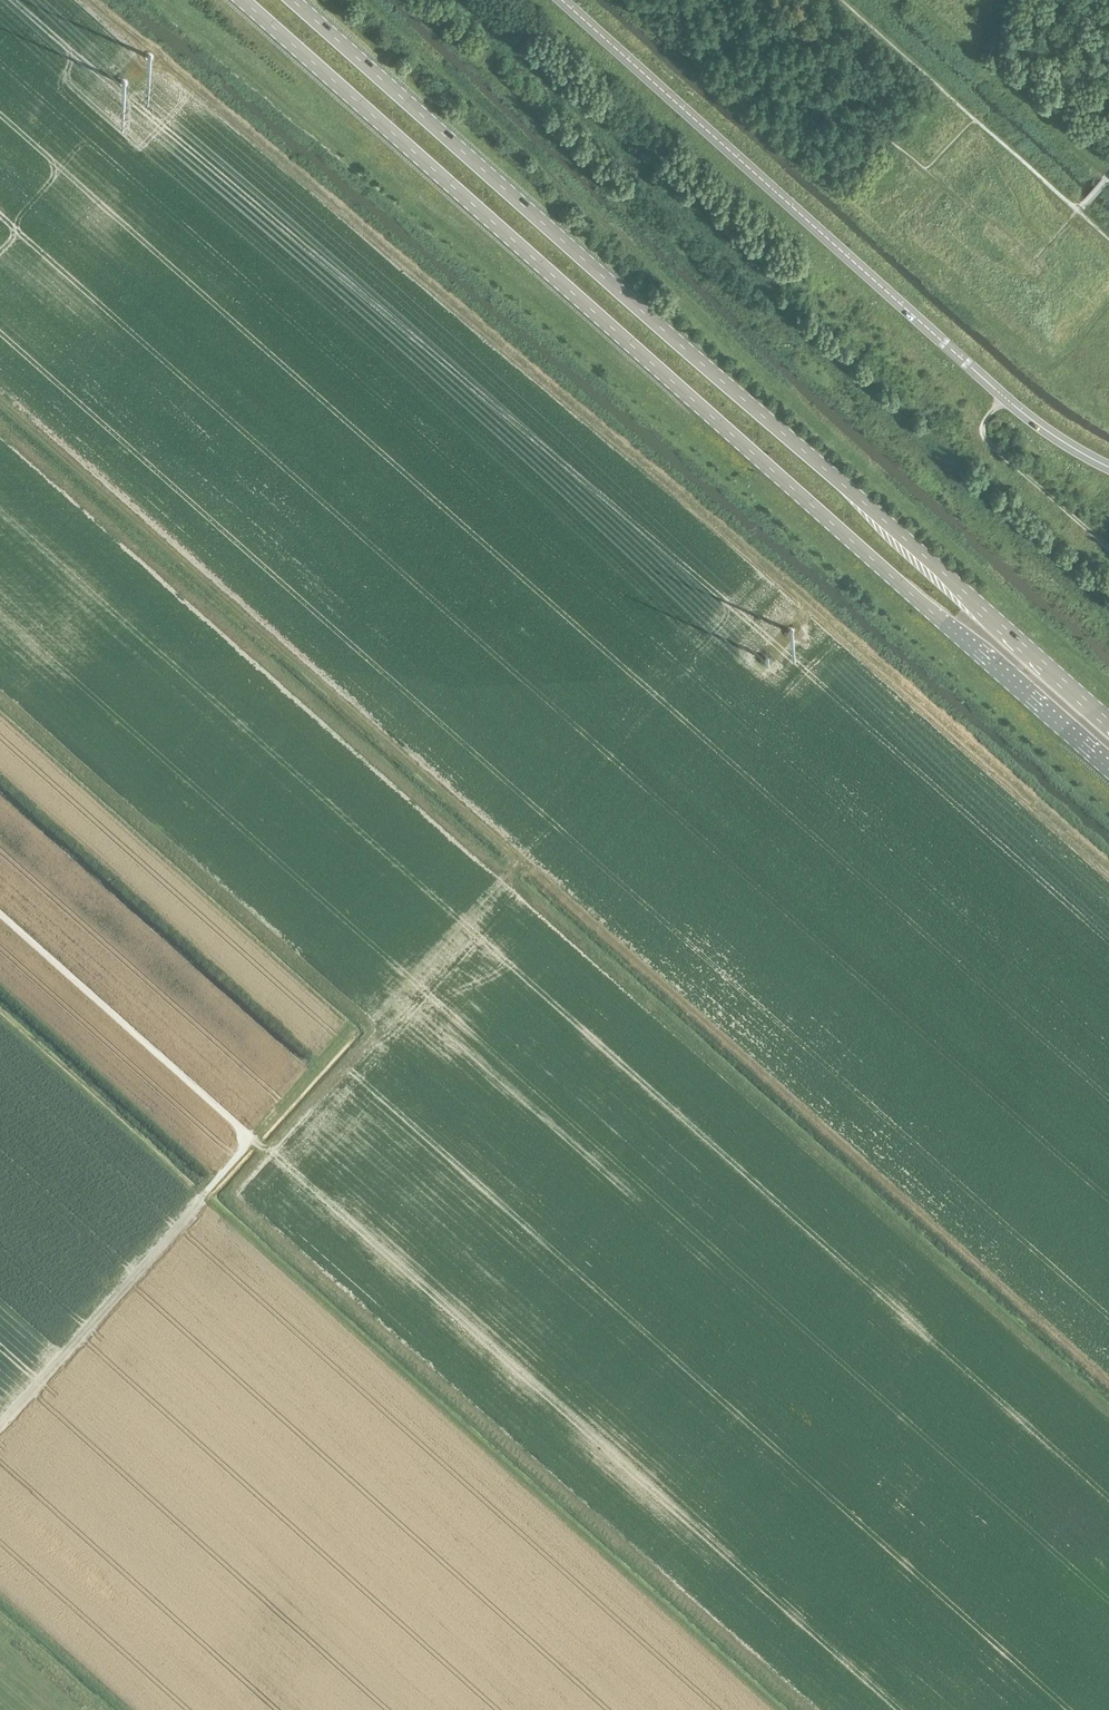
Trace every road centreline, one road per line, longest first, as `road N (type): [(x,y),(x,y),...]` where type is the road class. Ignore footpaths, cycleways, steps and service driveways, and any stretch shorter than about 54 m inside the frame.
road 1 (primary): [(244,0),(1108,769)]
road 2 (primary): [(1108,721),(296,0)]
road 3 (tertiary): [(1108,466),(1005,397),(562,0)]
road 4 (track): [(0,1422),(249,1142),(245,1130),(0,913)]
road 5 (track): [(1108,549),(982,431),(1005,397)]

